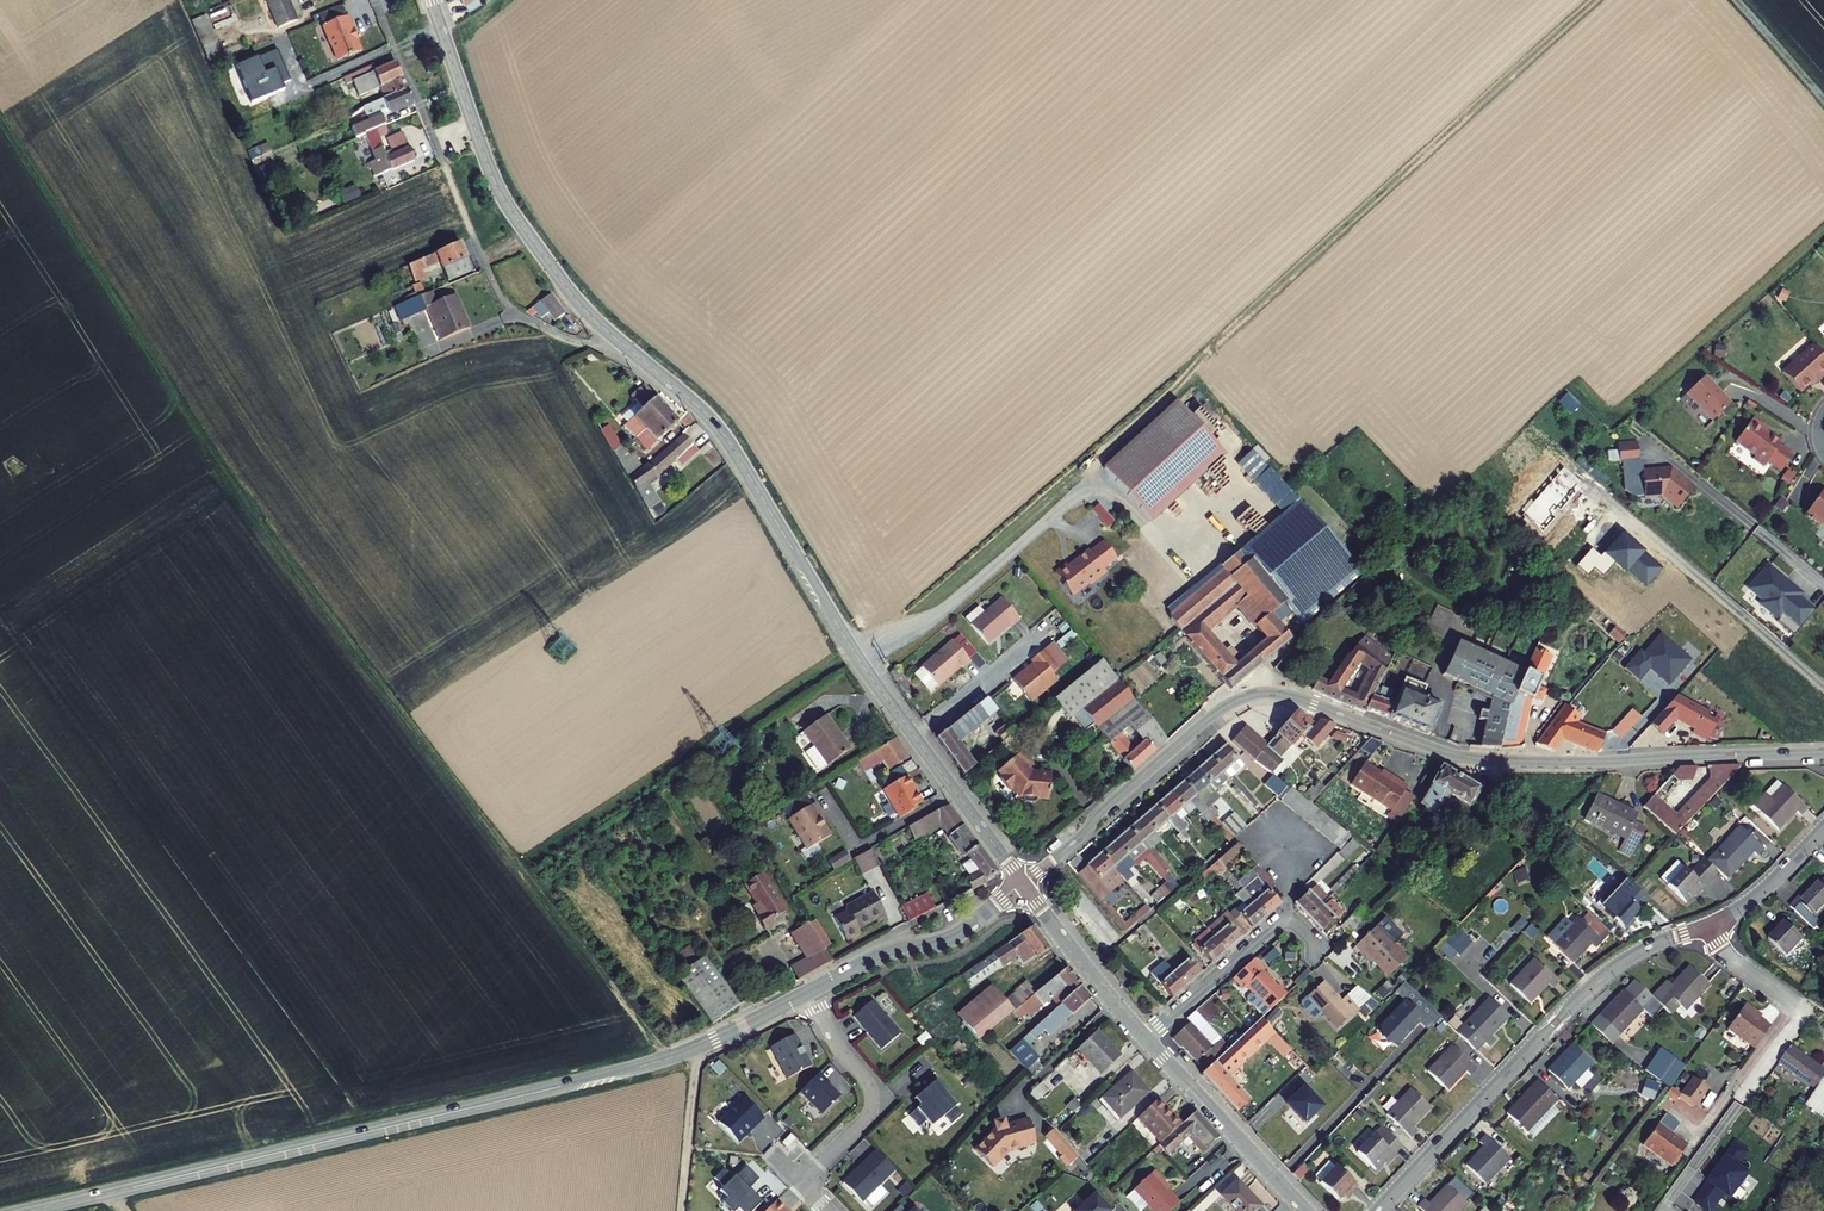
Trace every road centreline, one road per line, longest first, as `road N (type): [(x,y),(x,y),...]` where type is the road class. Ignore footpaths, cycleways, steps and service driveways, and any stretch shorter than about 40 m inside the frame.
road 1 (track): [(0,115),(254,513),(672,1056)]
road 2 (tertiary): [(1023,883),(861,662),(718,427),(586,309),(508,206),(432,0)]
road 3 (residential): [(1823,752),(1471,757),(1289,696),(1258,693),(1214,712),(1023,883)]
road 4 (tertiary): [(37,1210),(658,1061),(811,990)]
road 5 (residential): [(1376,1210),(1590,985),(1642,948),(1707,923)]
road 6 (residential): [(811,990),(872,1098),(867,1117),(812,1175),(826,1210)]
road 7 (tertiary): [(811,990),(879,957),(952,939),(1023,883)]
road 8 (tertiary): [(1307,1210),(1145,1037)]
road 9 (residential): [(1145,1037),(1287,914),(1320,948)]
road 10 (tertiary): [(1145,1037),(1023,883)]
road 11 (track): [(679,1210),(695,1047)]
road 12 (residential): [(1707,923),(1763,891),(1823,828)]
road 13 (track): [(1739,0),(1823,101)]

